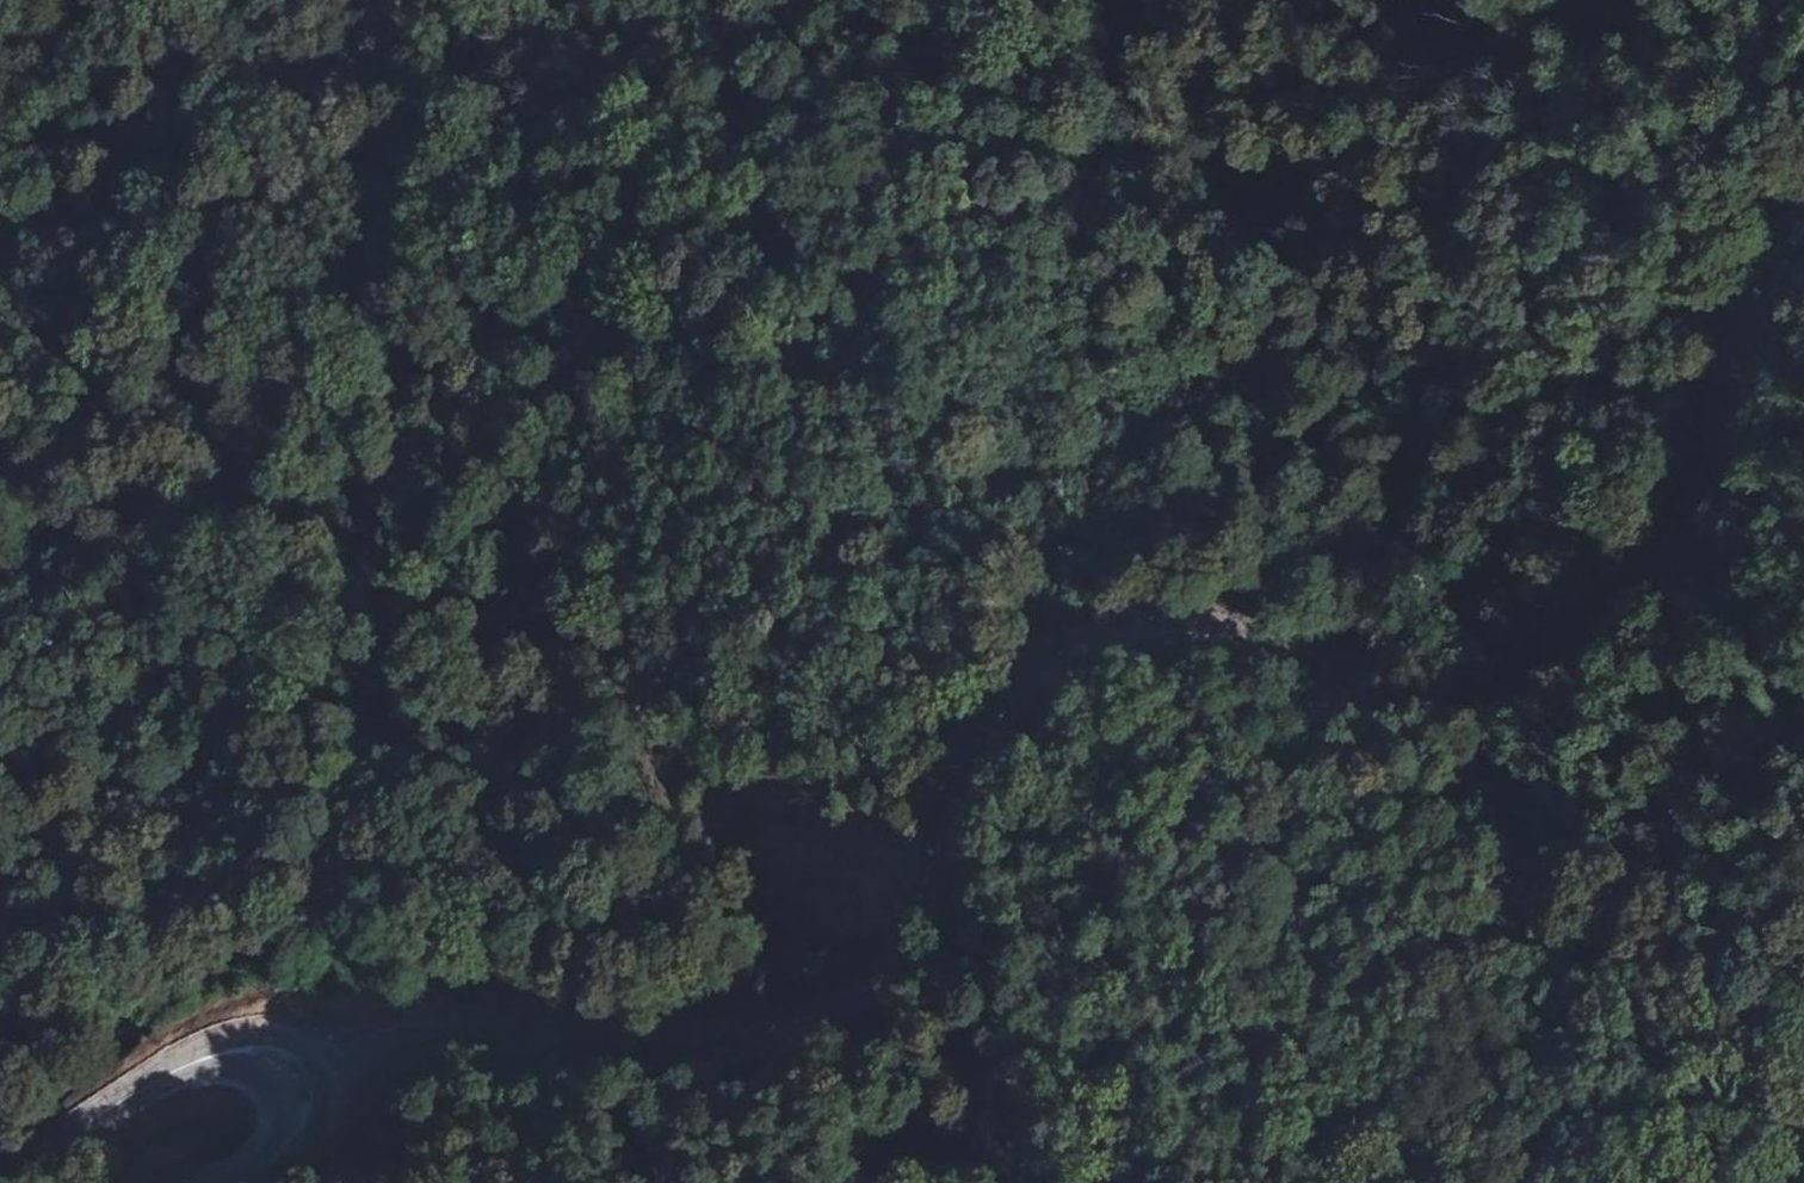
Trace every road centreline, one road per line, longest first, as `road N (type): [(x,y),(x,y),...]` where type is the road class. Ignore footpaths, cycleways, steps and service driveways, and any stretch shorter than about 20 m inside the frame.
road 1 (tertiary): [(291,1073),(336,1049),(420,1026),(701,1036),(750,1033),(829,1006),(874,972),(904,929),(949,808),(980,751),(1083,643),(1113,628),(1157,616),(1199,623),(1356,715),(1404,728),(1447,721),(1504,692),(1564,652),(1658,565),(1803,275)]
road 2 (secondary): [(291,1073),(253,1050),(195,1064),(0,1179)]
road 3 (secondary): [(232,1182),(254,1173),(282,1140),(299,1102),(291,1073)]

